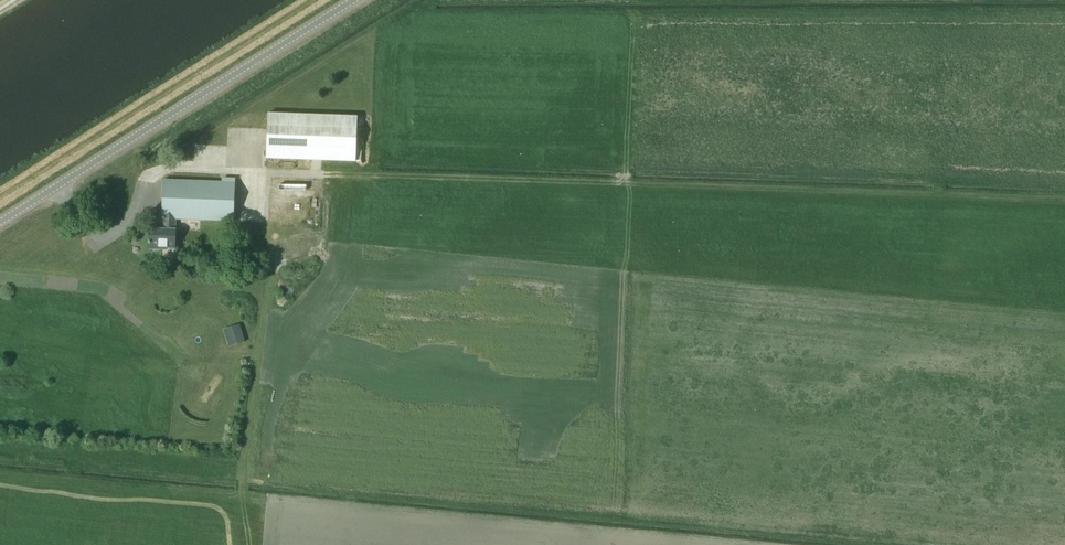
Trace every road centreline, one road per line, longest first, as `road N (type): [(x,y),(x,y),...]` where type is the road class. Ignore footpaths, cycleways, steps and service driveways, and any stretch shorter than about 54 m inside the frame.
road 1 (tertiary): [(0,221),(352,0)]

